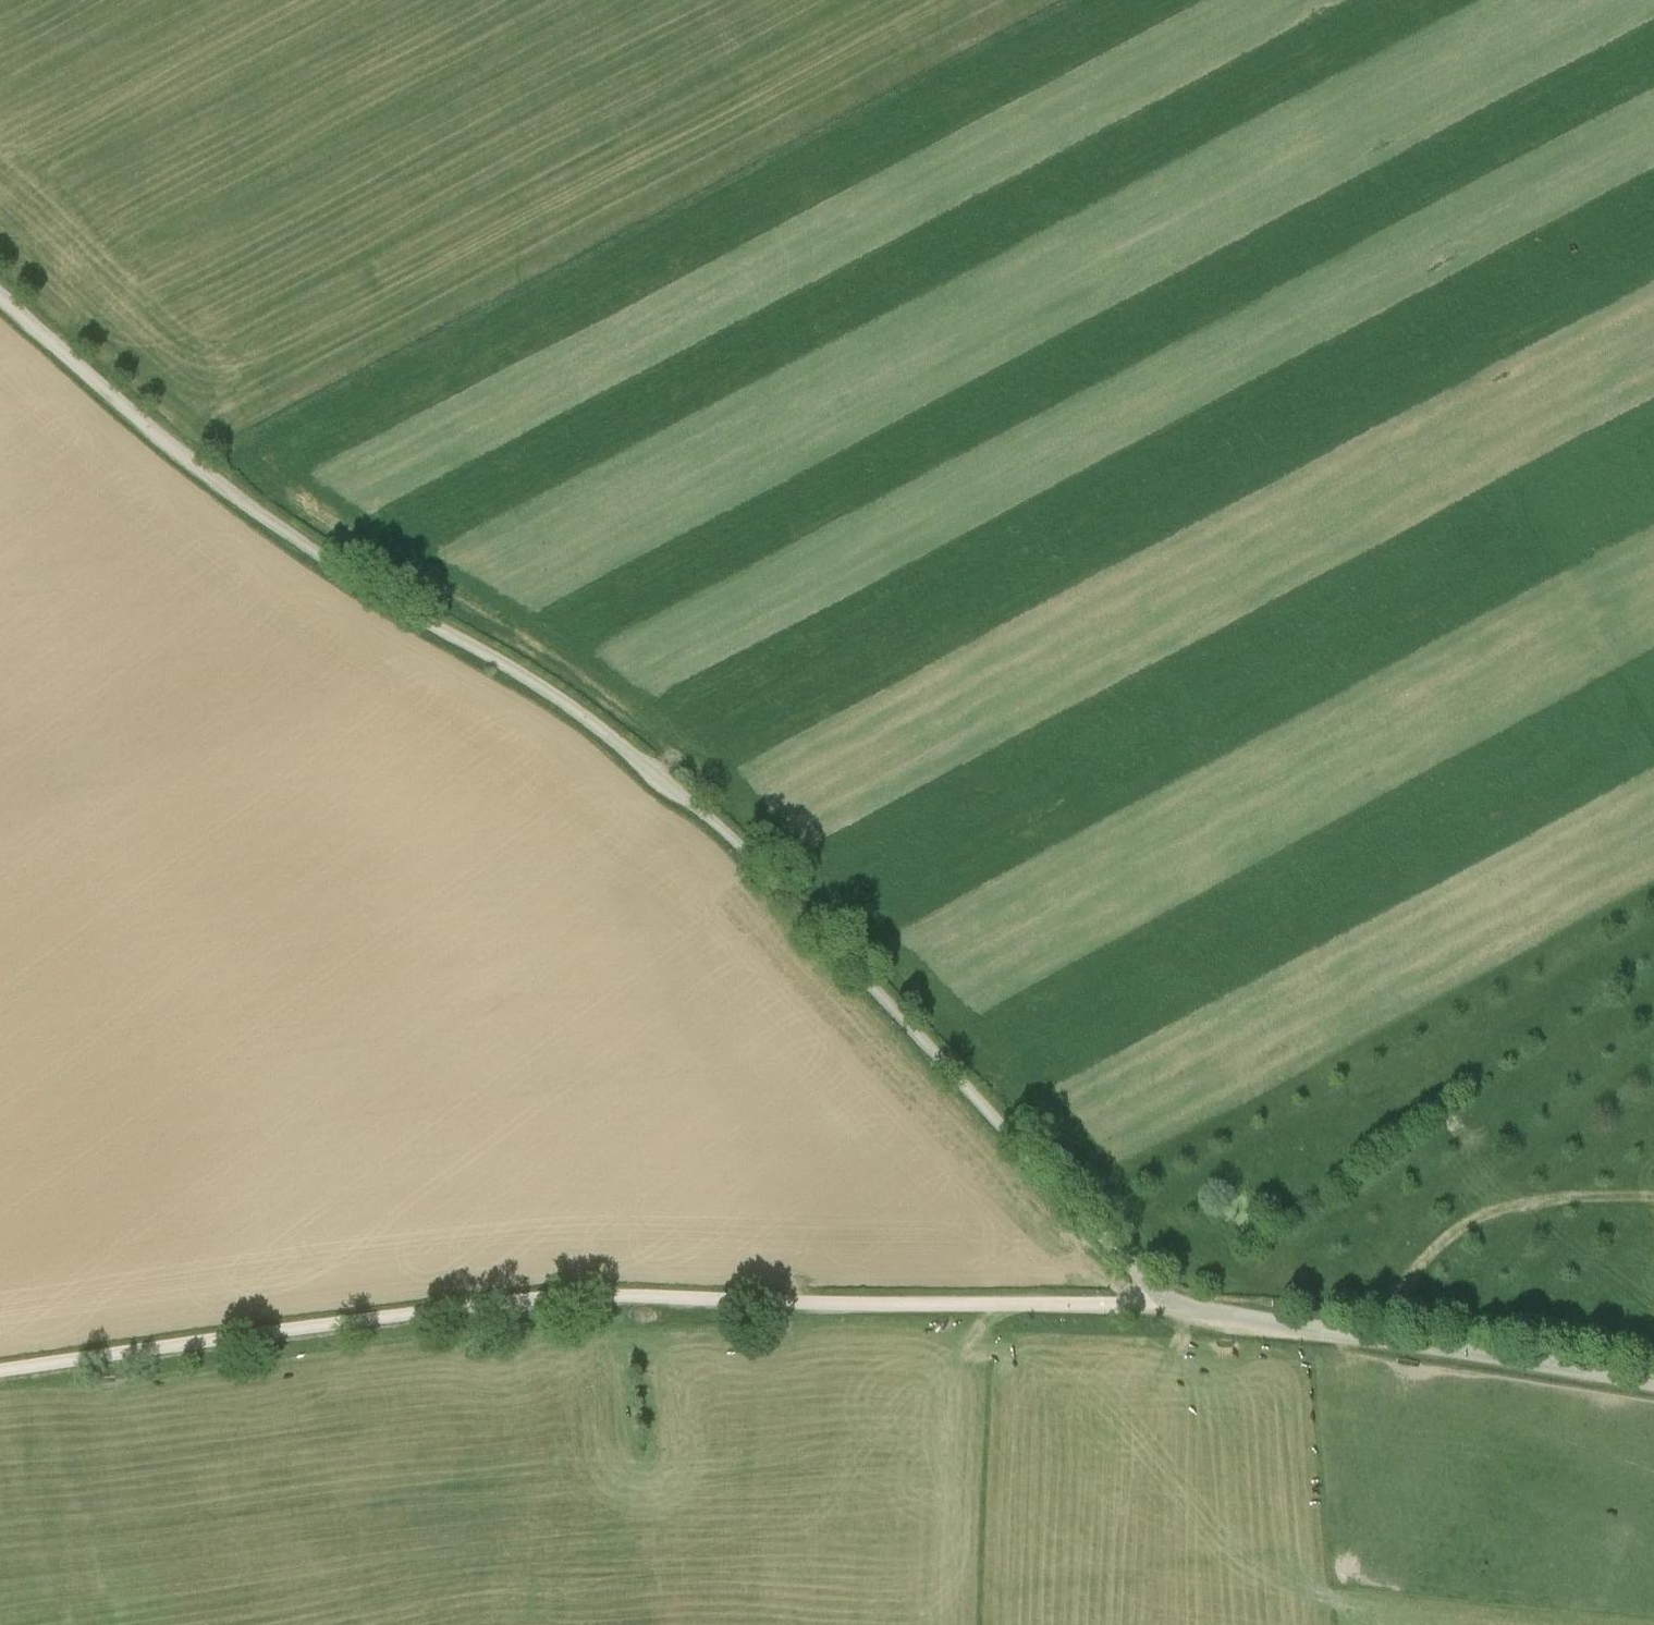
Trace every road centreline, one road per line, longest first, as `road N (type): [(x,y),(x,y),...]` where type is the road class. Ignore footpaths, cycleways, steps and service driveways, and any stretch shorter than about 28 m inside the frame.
road 1 (unclassified): [(1161,1305),(709,818),(565,701),(235,495),(0,295)]
road 2 (unclassified): [(0,1370),(584,1294),(807,1305),(1161,1305)]
road 3 (unclassified): [(1161,1305),(1653,1380)]

